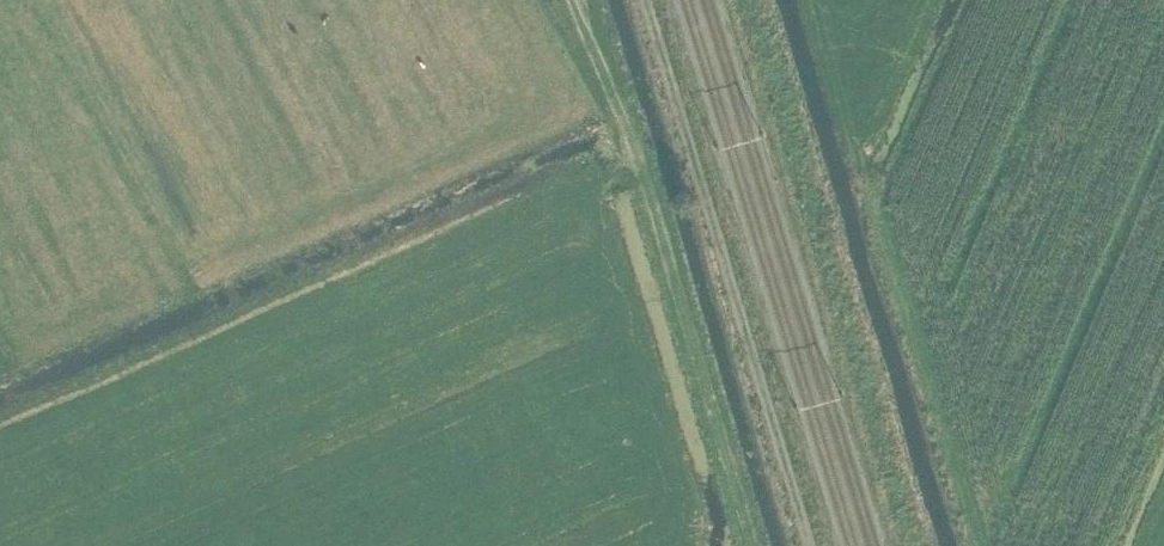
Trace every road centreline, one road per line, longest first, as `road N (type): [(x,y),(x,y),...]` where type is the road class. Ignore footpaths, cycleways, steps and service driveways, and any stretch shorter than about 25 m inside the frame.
road 1 (track): [(810,545),(644,0)]

